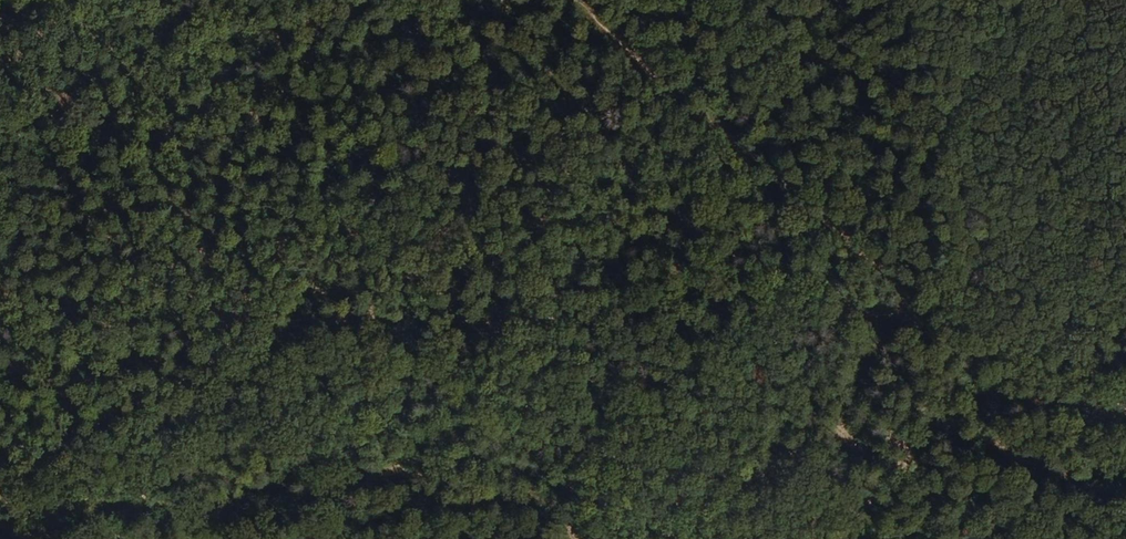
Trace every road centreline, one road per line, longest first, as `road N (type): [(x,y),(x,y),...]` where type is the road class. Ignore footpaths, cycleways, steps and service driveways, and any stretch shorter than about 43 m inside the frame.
road 1 (track): [(0,487),(240,332),(279,318),(989,300),(1058,277),(1125,276)]

